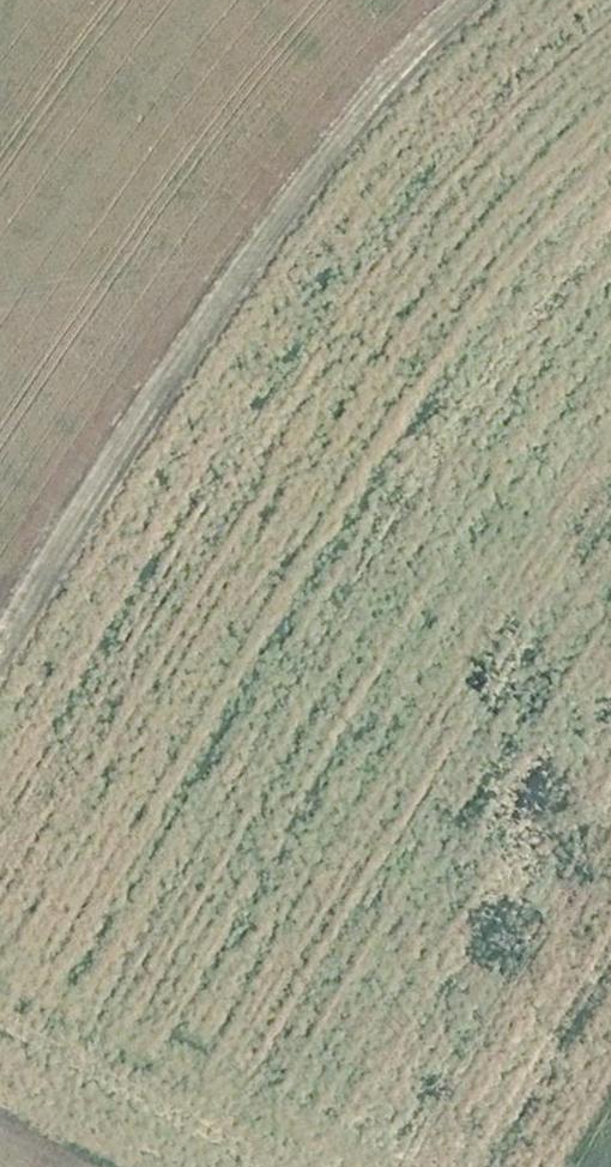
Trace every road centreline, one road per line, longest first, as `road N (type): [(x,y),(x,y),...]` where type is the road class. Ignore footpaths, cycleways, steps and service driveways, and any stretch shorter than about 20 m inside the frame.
road 1 (track): [(472,0),(313,172),(0,638)]

